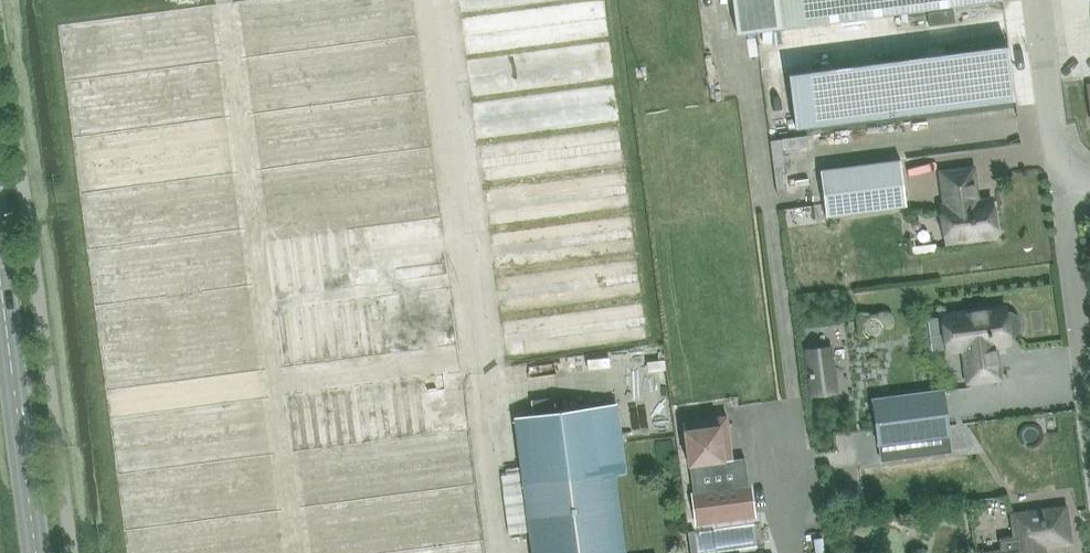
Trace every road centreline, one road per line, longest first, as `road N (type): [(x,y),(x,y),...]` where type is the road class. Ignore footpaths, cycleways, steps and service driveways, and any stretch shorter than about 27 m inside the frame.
road 1 (tertiary): [(36,552),(0,279)]
road 2 (unclassified): [(1083,382),(1060,185)]
road 3 (unclassified): [(1060,185),(1036,0)]

